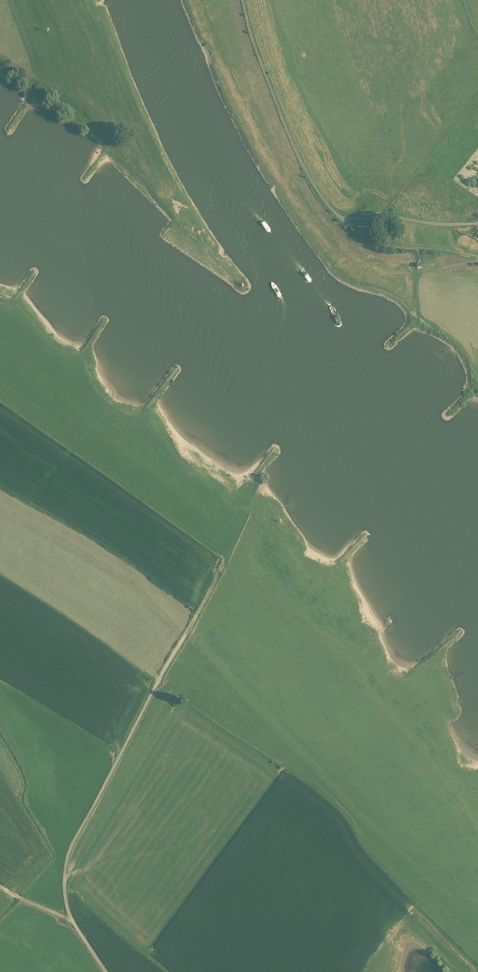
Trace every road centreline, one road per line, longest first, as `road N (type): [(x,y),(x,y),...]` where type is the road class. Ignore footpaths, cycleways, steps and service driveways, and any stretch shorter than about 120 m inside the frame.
road 1 (unclassified): [(106,971),(68,912),(69,854),(197,613)]
road 2 (track): [(477,257),(386,246),(342,219)]

